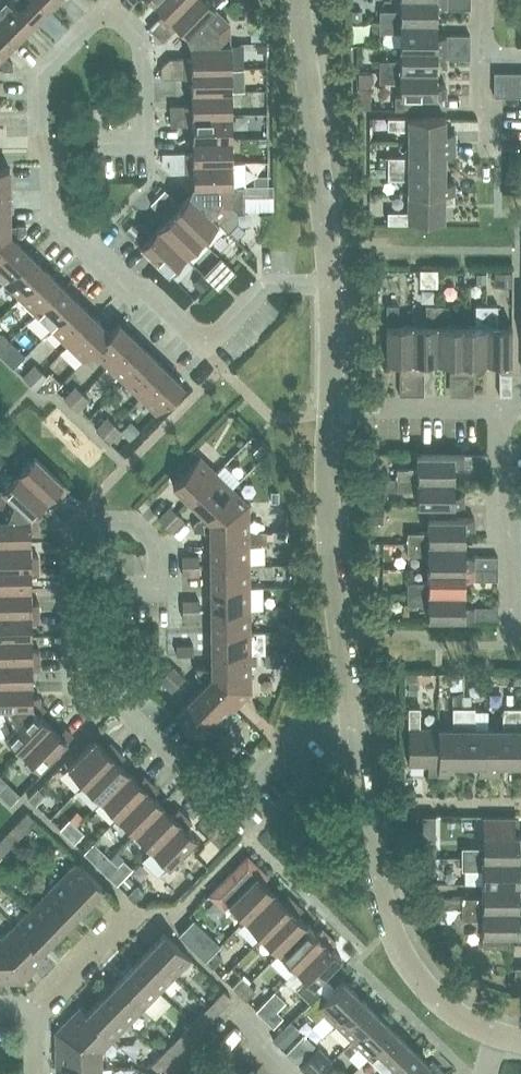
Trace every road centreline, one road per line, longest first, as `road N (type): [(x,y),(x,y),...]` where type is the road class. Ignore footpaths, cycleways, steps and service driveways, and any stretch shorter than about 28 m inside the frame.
road 1 (residential): [(86,139),(144,139),(140,44),(102,11),(37,77),(48,211),(195,340),(211,339),(269,279),(330,278)]
road 2 (residential): [(346,716),(306,723),(219,813),(131,727),(62,694),(62,520),(95,515),(127,524),(158,545),(160,593),(107,593)]
road 3 (unclassified): [(484,1030),(439,1009),(391,947),(362,838),(346,716)]
road 4 (residential): [(346,716),(327,582),(326,409)]
road 5 (residential): [(330,278),(300,0)]
road 6 (residential): [(509,614),(507,418)]
road 7 (residential): [(326,409),(507,418)]
road 8 (residential): [(472,57),(470,190)]
road 9 (residential): [(119,917),(23,1007)]
road 10 (residential): [(326,409),(330,278)]

